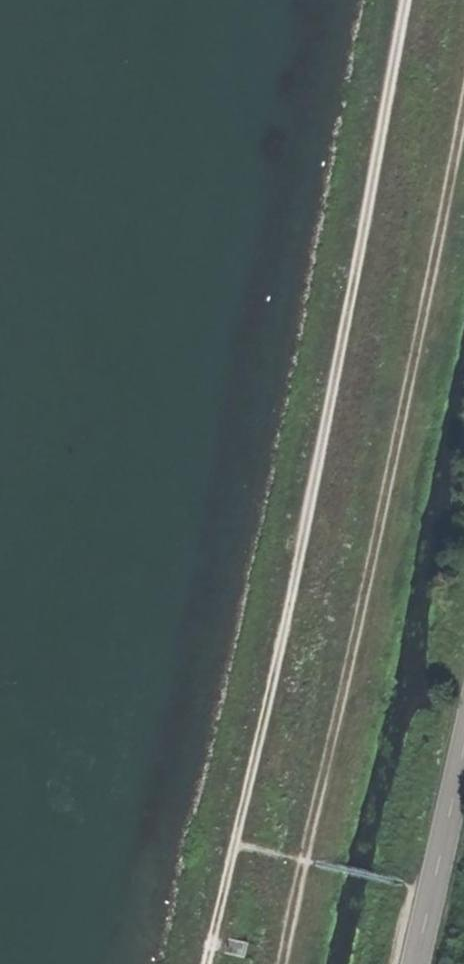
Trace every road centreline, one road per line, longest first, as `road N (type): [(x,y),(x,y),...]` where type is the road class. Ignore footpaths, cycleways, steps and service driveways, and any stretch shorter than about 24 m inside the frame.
road 1 (track): [(396,0),(240,844),(208,963)]
road 2 (track): [(463,81),(305,856)]
road 3 (tertiary): [(463,750),(417,963)]
road 4 (track): [(434,885),(305,856)]

